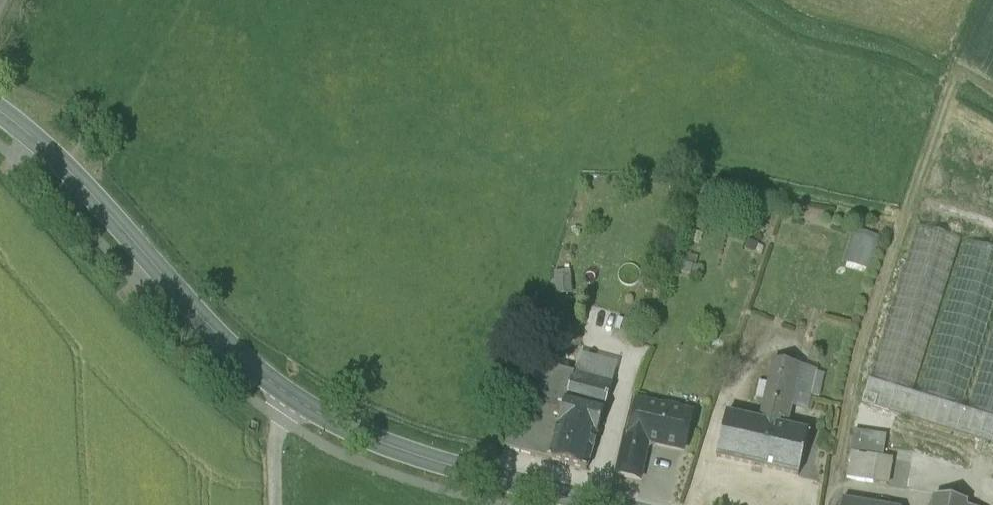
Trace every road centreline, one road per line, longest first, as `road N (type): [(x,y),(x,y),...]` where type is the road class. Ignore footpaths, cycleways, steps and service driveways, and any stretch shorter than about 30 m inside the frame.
road 1 (track): [(831,504),(857,362),(955,69)]
road 2 (tertiary): [(0,114),(67,173),(274,397)]
road 3 (tertiary): [(274,397),(415,451),(596,504)]

